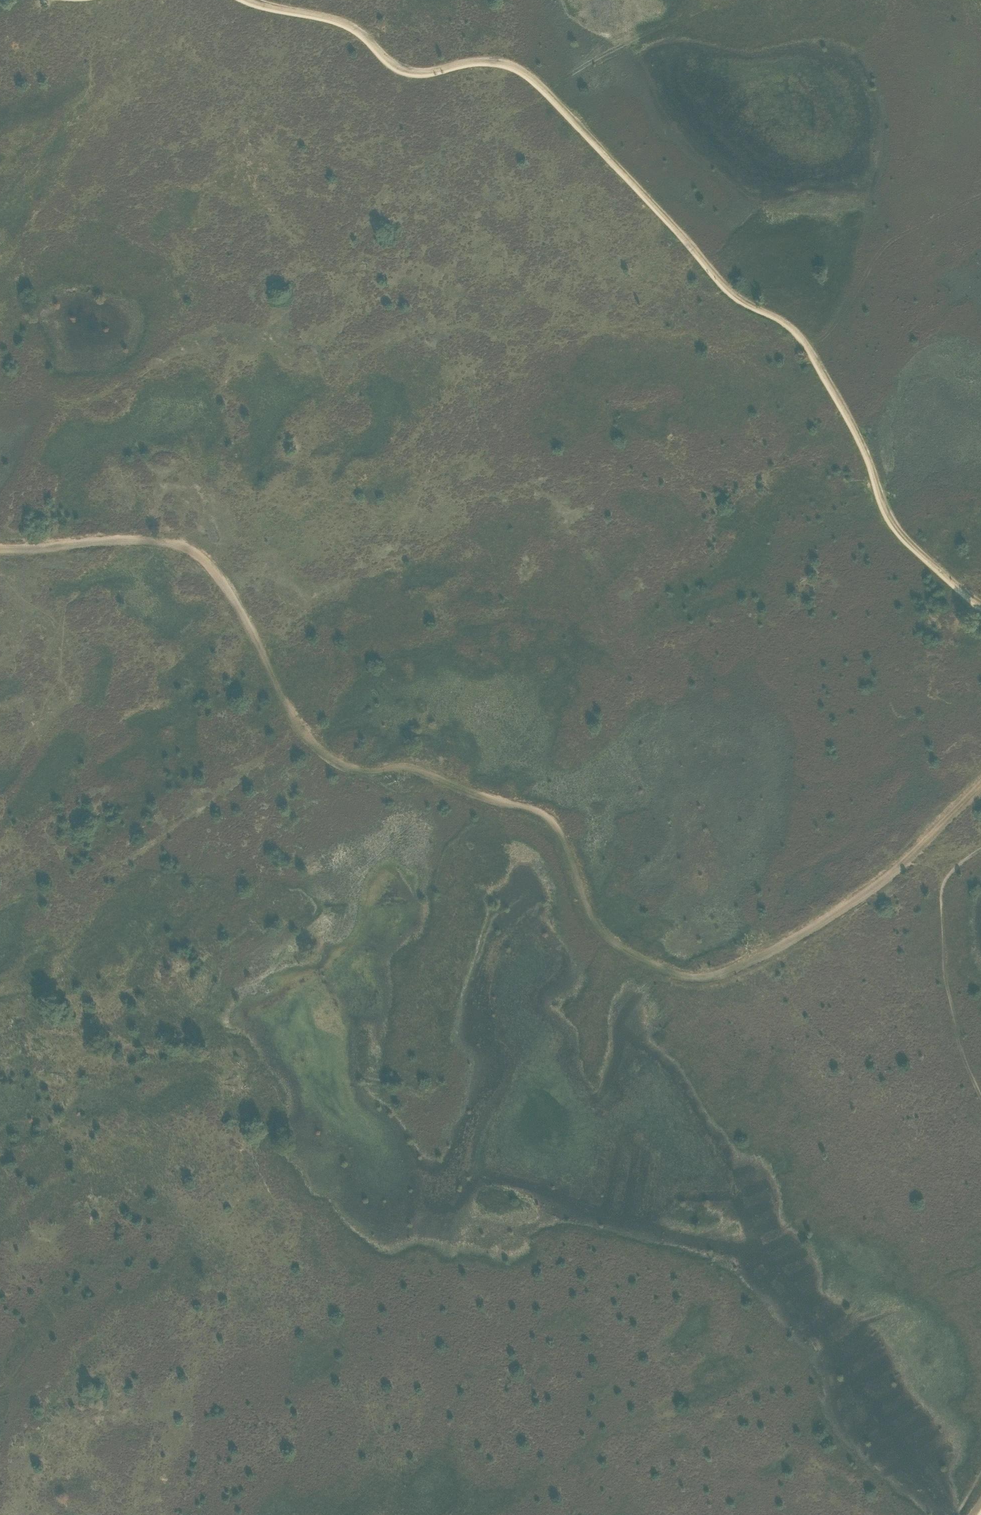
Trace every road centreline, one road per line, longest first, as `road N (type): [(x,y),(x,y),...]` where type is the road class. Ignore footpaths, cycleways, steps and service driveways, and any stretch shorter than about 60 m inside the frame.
road 1 (track): [(980,784),(882,880),(834,913),(747,963),(688,976),(636,956),(591,916),(561,836),(540,813),(406,768),(361,770),(312,744),(233,599),(191,553),(119,541),(0,550)]
road 2 (track): [(247,0),(339,20),(412,72),(497,61),(539,82),(723,282),(805,341),(854,426),(894,523),(980,604)]

